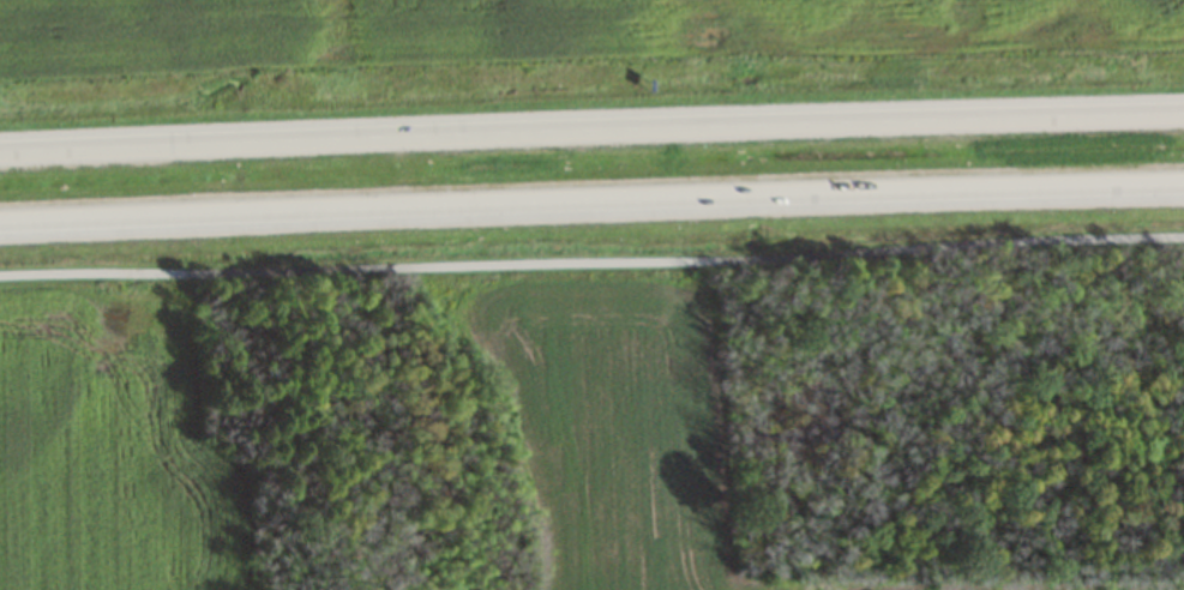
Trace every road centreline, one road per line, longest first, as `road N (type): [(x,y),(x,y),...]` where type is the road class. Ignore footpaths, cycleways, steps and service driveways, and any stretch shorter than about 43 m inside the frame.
road 1 (trunk): [(0,224),(1183,184)]
road 2 (trunk): [(1183,113),(0,151)]

